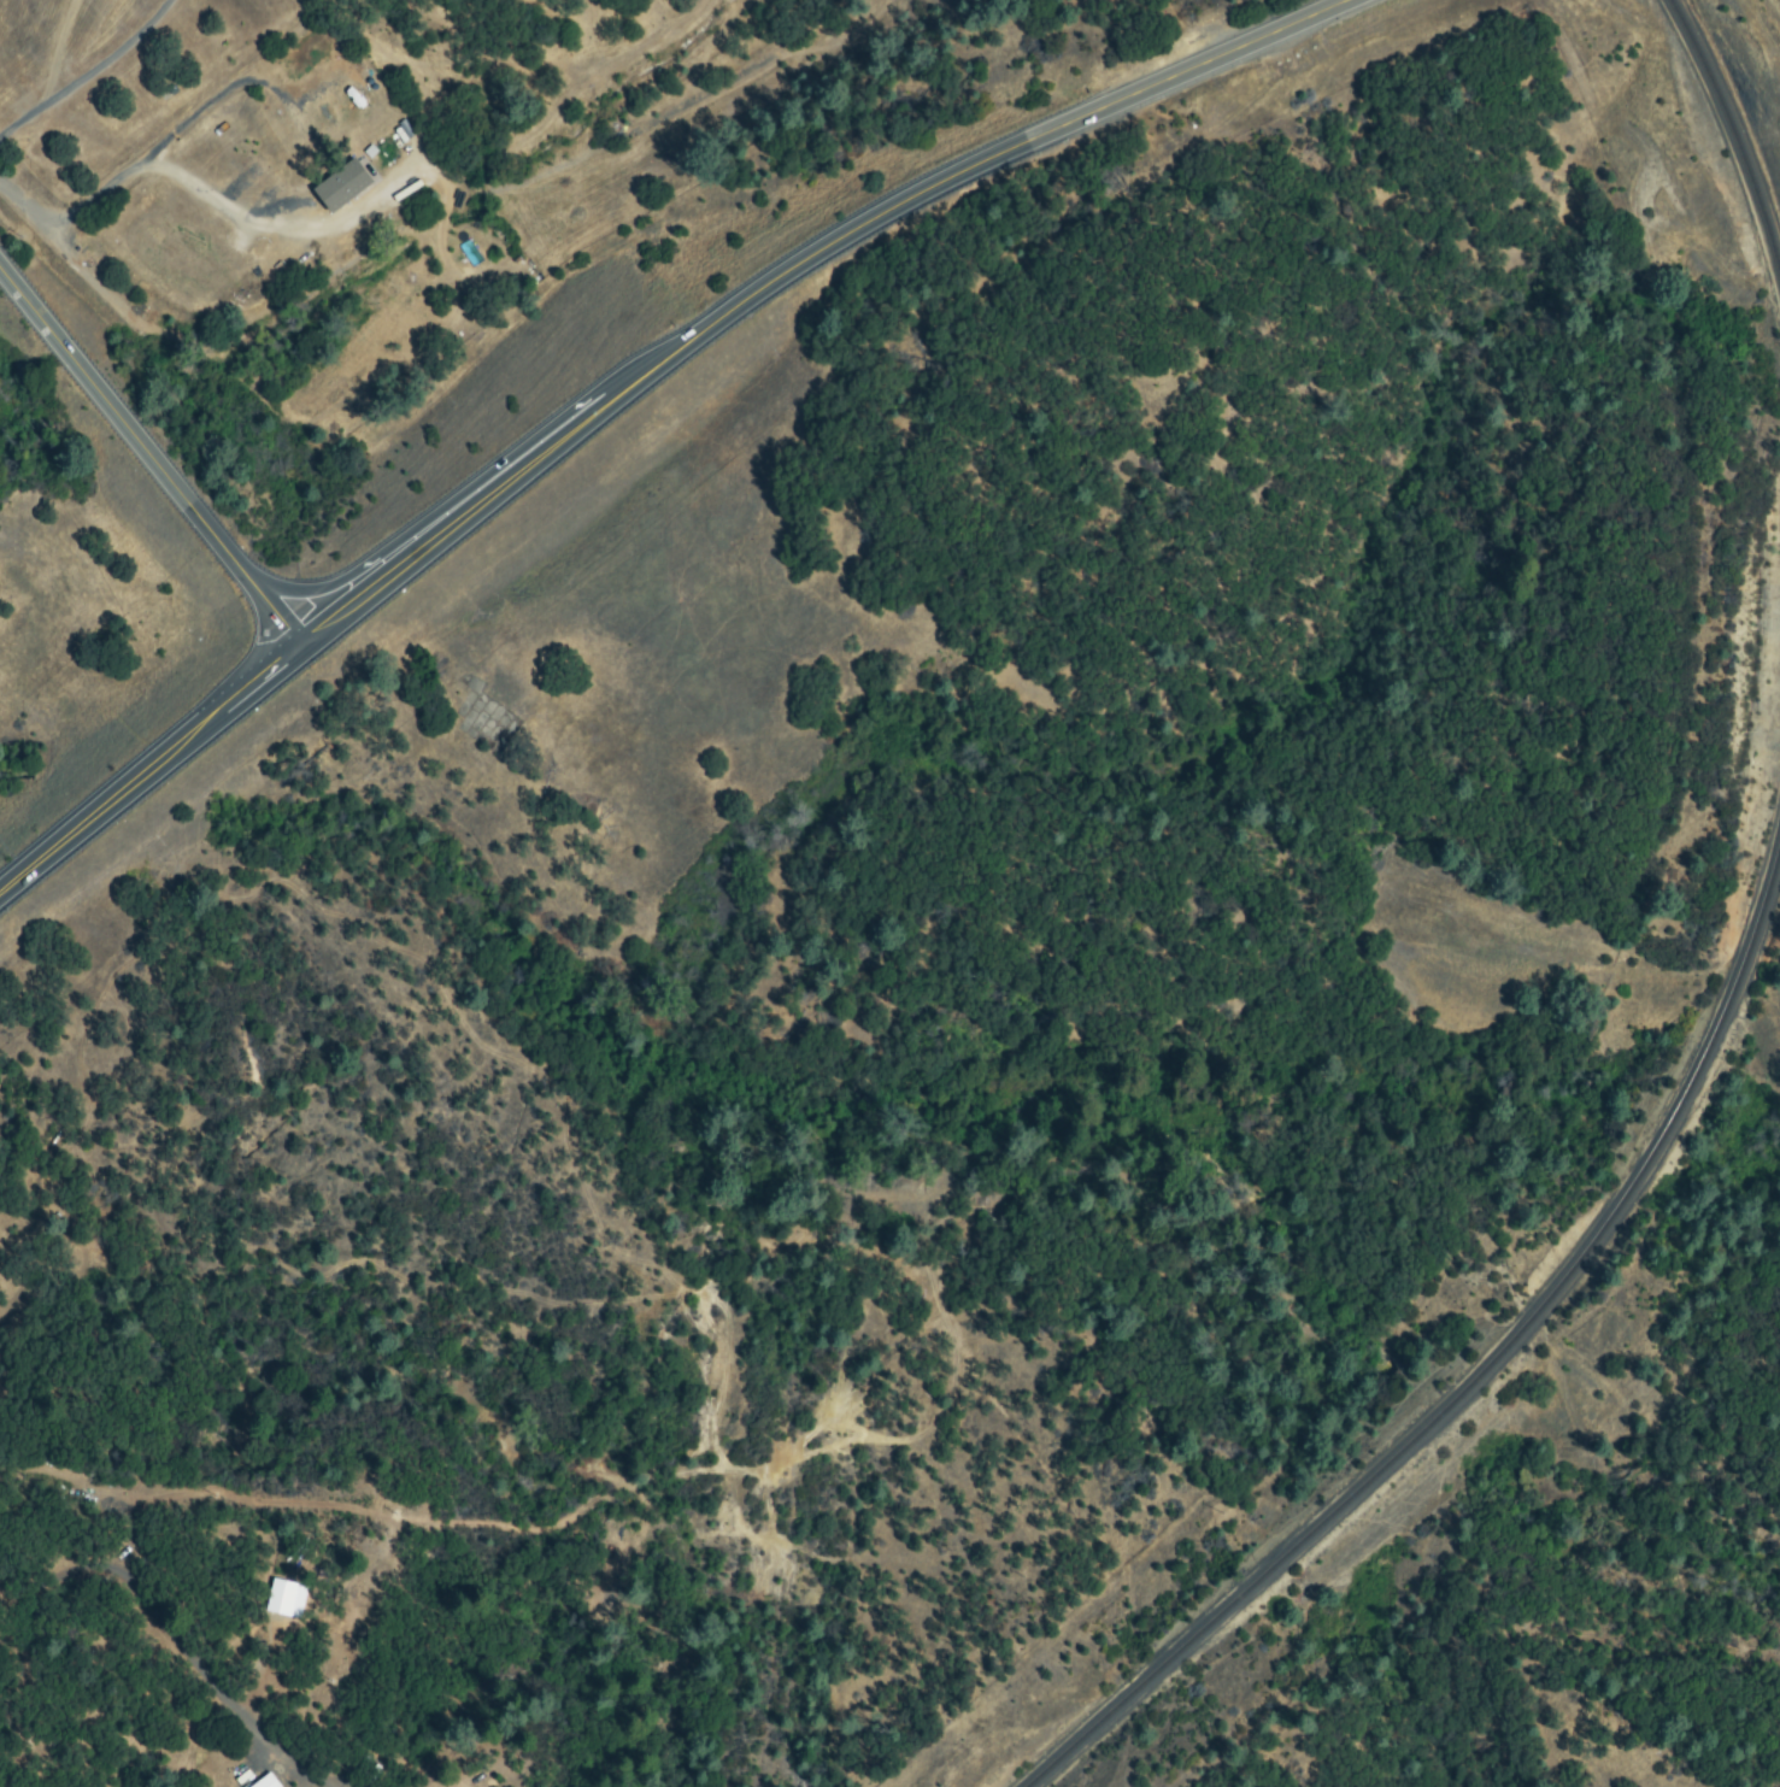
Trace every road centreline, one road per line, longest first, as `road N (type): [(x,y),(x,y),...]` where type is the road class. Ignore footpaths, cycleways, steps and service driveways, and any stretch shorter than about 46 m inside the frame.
road 1 (primary): [(0,887),(753,286),(915,192),(1338,0)]
road 2 (tertiary): [(295,648),(0,277)]

